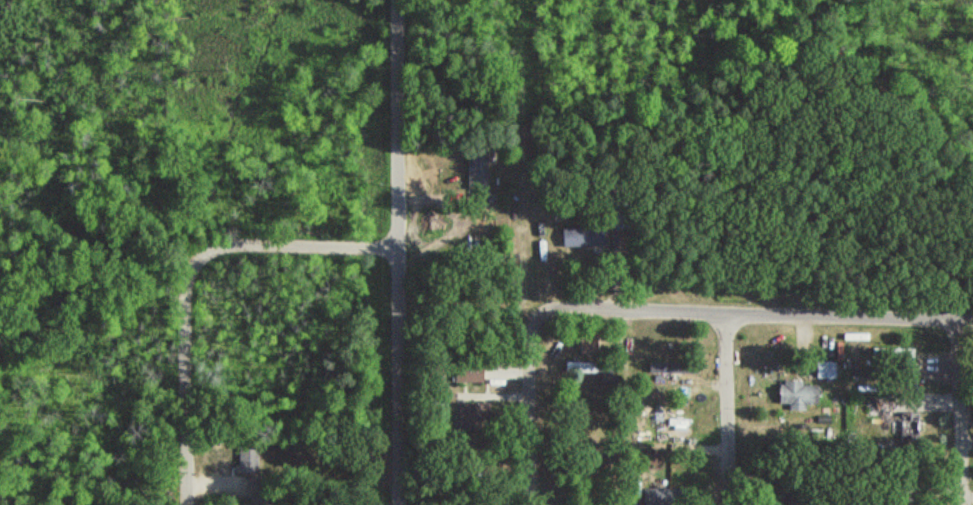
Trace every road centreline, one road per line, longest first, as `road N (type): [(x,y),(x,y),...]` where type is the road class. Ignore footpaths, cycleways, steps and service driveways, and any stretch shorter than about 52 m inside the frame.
road 1 (residential): [(399,504),(398,0)]
road 2 (residential): [(972,315),(547,309)]
road 3 (residential): [(191,504),(190,282),(202,258)]
road 4 (residential): [(547,309),(533,328),(534,504)]
road 5 (residential): [(202,258),(241,242),(395,244)]
road 6 (residential): [(731,504),(732,311)]
road 7 (residential): [(960,504),(958,315)]

